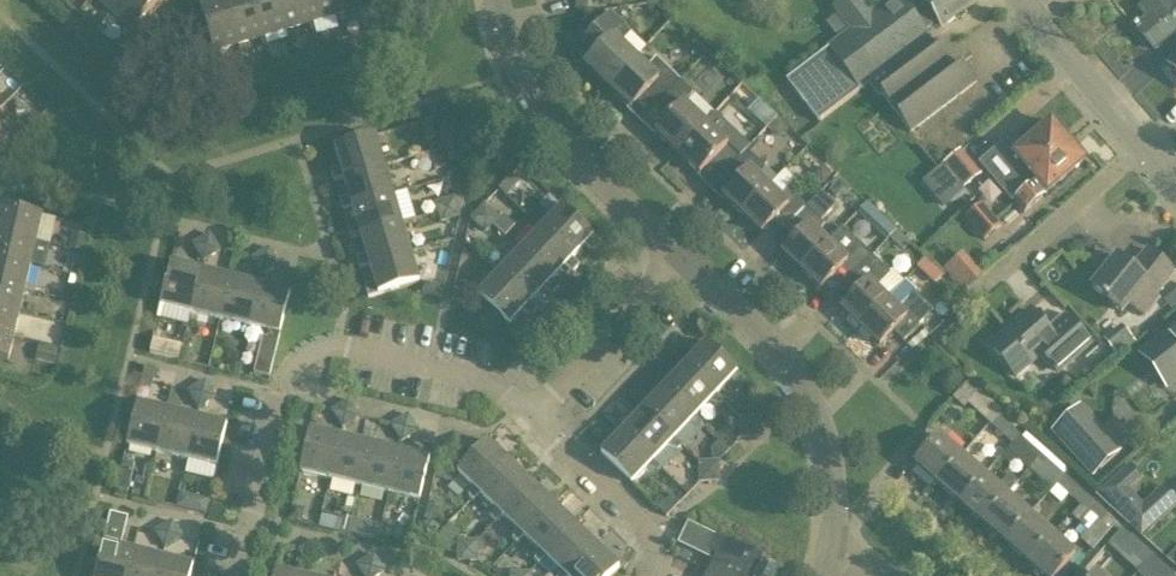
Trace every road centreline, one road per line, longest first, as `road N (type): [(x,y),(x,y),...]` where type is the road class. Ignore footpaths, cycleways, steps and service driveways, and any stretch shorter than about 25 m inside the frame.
road 1 (residential): [(234,575),(287,373),(313,354),(343,352),(495,387),(533,413)]
road 2 (residential): [(828,555),(837,494),(818,421),(779,354),(681,257)]
road 3 (residential): [(681,257),(553,132),(513,66),(496,0)]
road 4 (residential): [(533,413),(681,257)]
road 5 (residential): [(985,289),(1146,151)]
road 6 (residential): [(533,413),(647,533),(658,554),(655,575)]
road 7 (unclassified): [(1146,151),(1020,0)]

